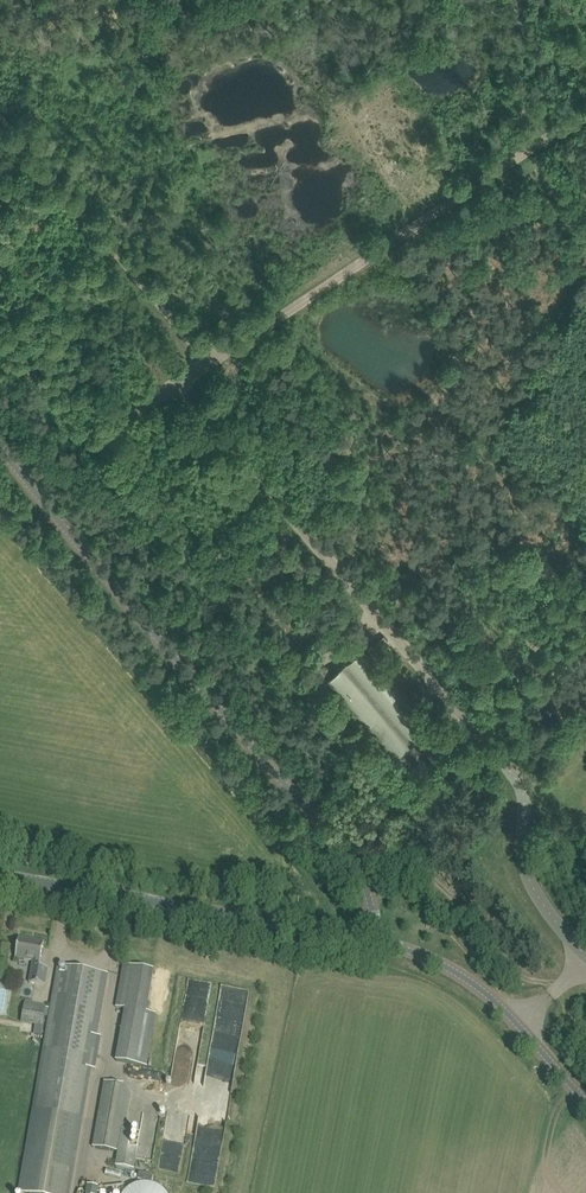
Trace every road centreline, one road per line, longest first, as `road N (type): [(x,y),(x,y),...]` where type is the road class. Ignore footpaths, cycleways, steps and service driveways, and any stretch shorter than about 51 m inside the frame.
road 1 (tertiary): [(367,939),(371,904),(354,864),(0,448)]
road 2 (unclassified): [(102,437),(585,110)]
road 3 (tertiary): [(367,939),(0,875)]
road 4 (tertiary): [(585,1103),(470,981),(367,939)]

